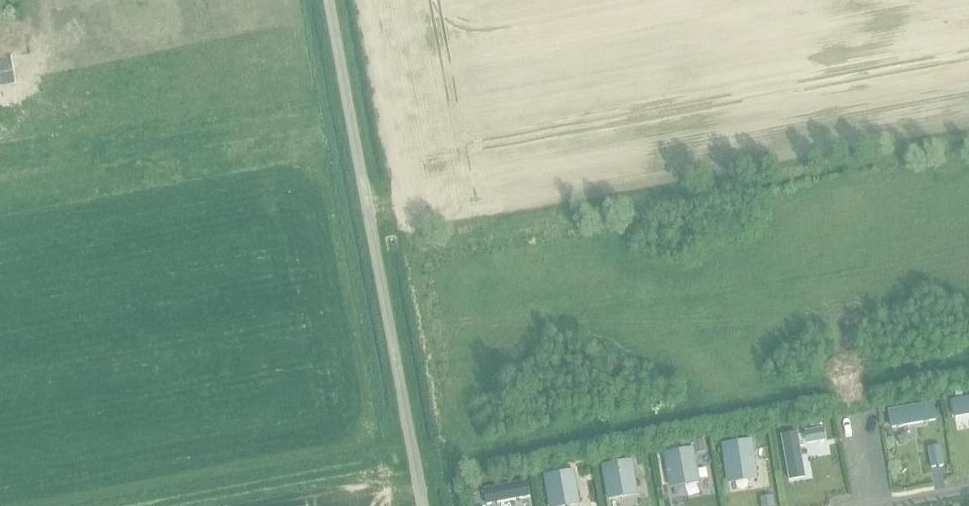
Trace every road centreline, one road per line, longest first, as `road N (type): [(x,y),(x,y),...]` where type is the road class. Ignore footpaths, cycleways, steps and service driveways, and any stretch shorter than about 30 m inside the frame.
road 1 (unclassified): [(424,505),(327,0)]

